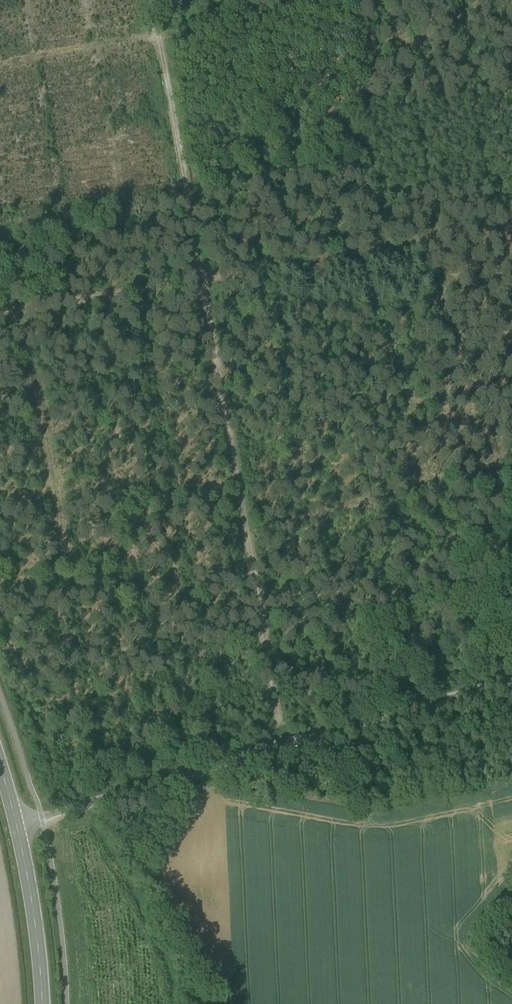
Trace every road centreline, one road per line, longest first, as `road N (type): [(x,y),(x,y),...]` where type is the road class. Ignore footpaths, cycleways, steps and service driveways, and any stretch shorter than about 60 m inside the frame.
road 1 (track): [(292,716),(136,0)]
road 2 (unclassified): [(511,670),(17,821)]
road 3 (primary): [(44,1003),(17,821)]

